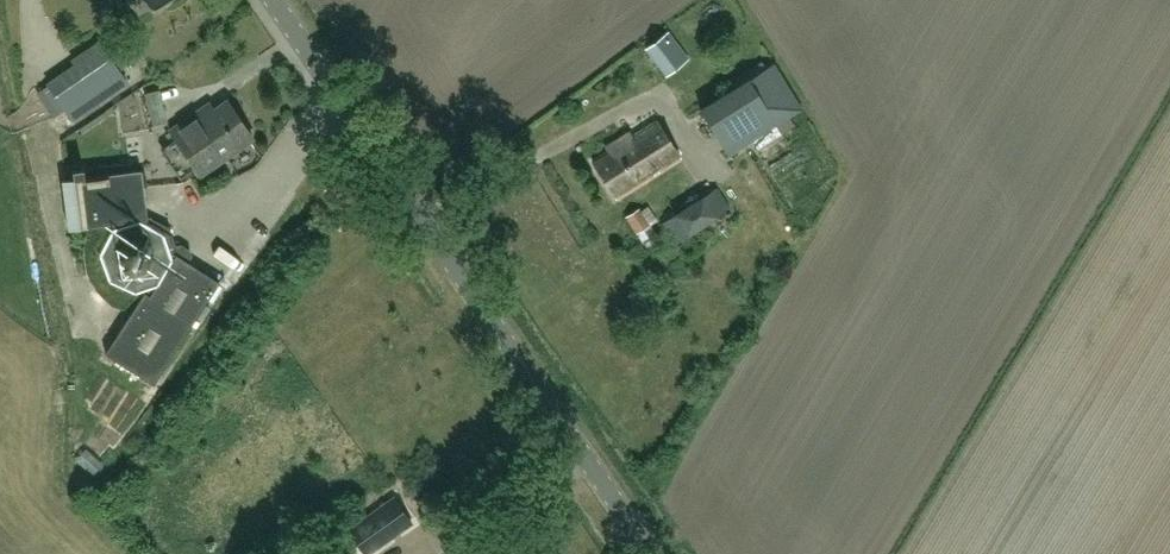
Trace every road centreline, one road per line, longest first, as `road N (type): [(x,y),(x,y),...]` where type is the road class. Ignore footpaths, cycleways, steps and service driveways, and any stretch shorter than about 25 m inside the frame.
road 1 (tertiary): [(652,553),(274,0)]

